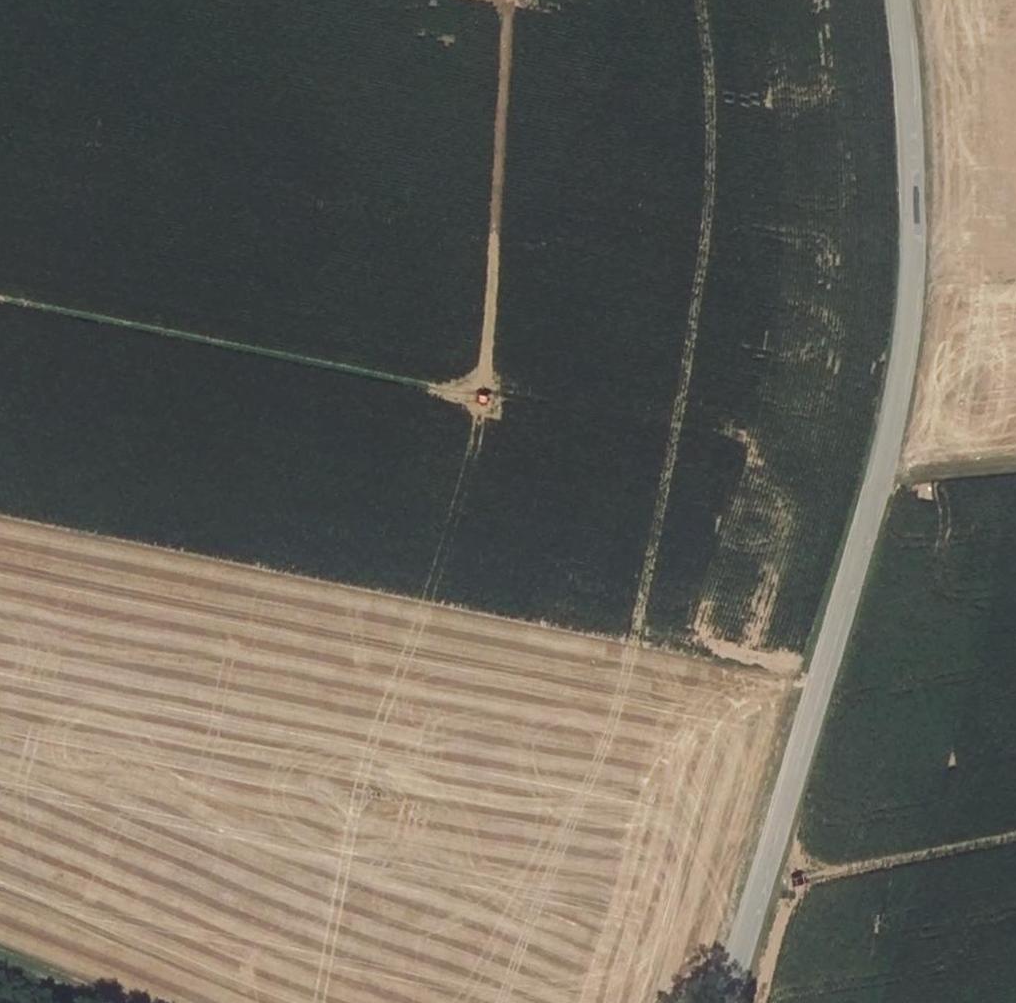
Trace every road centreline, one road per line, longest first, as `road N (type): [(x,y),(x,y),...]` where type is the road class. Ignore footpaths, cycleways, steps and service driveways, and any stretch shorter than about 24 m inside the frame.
road 1 (unclassified): [(719,1002),(873,474),(900,347),(910,248),(893,0)]

